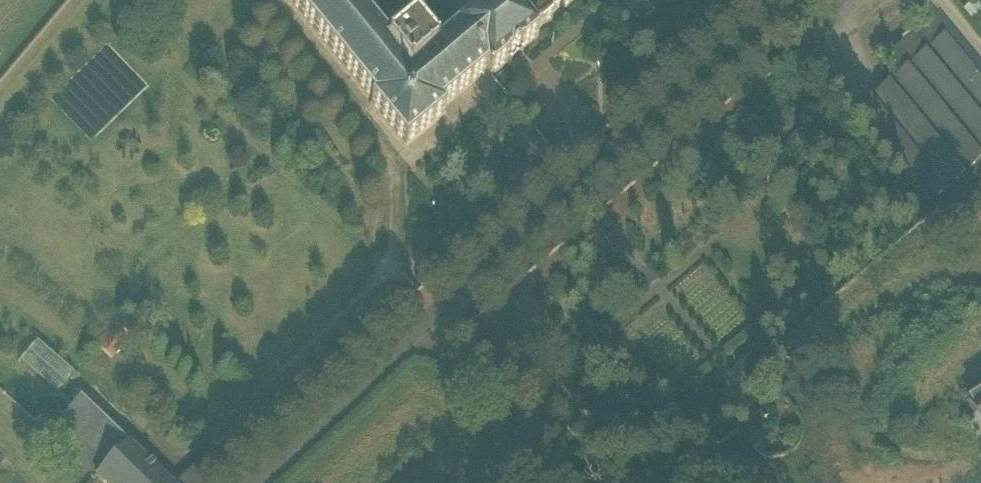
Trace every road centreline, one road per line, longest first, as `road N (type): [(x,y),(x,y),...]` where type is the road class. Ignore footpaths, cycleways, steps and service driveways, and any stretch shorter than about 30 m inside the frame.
road 1 (unclassified): [(418,327),(803,0)]
road 2 (unclassified): [(762,482),(663,457),(578,449),(526,429),(418,327)]
road 3 (unclassified): [(252,482),(418,327)]

